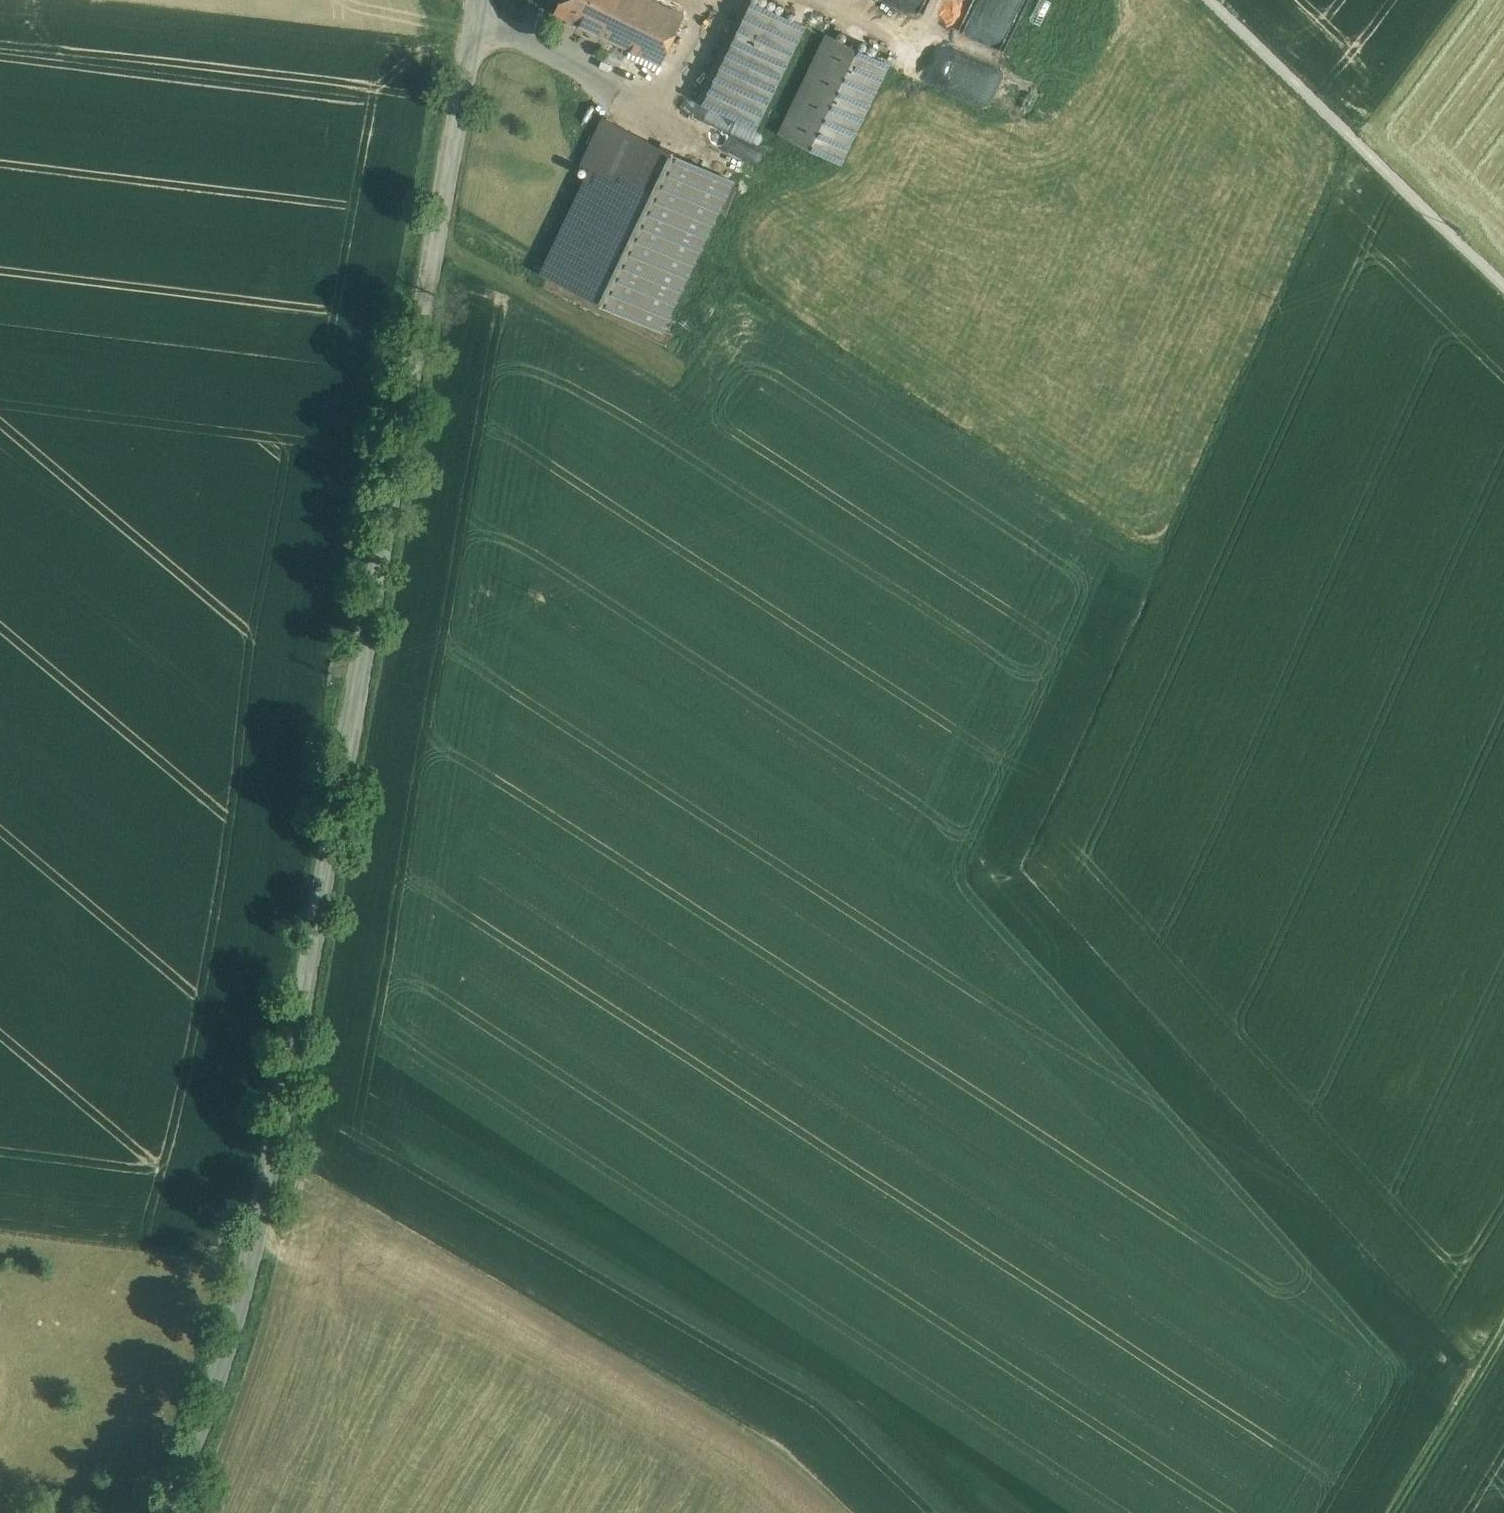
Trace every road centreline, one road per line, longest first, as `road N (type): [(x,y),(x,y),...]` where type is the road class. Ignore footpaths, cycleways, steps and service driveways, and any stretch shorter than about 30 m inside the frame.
road 1 (secondary): [(480,0),(255,1252),(150,1512)]
road 2 (unclassified): [(1210,0),(1503,285)]
road 3 (track): [(1392,1512),(1503,1329)]

